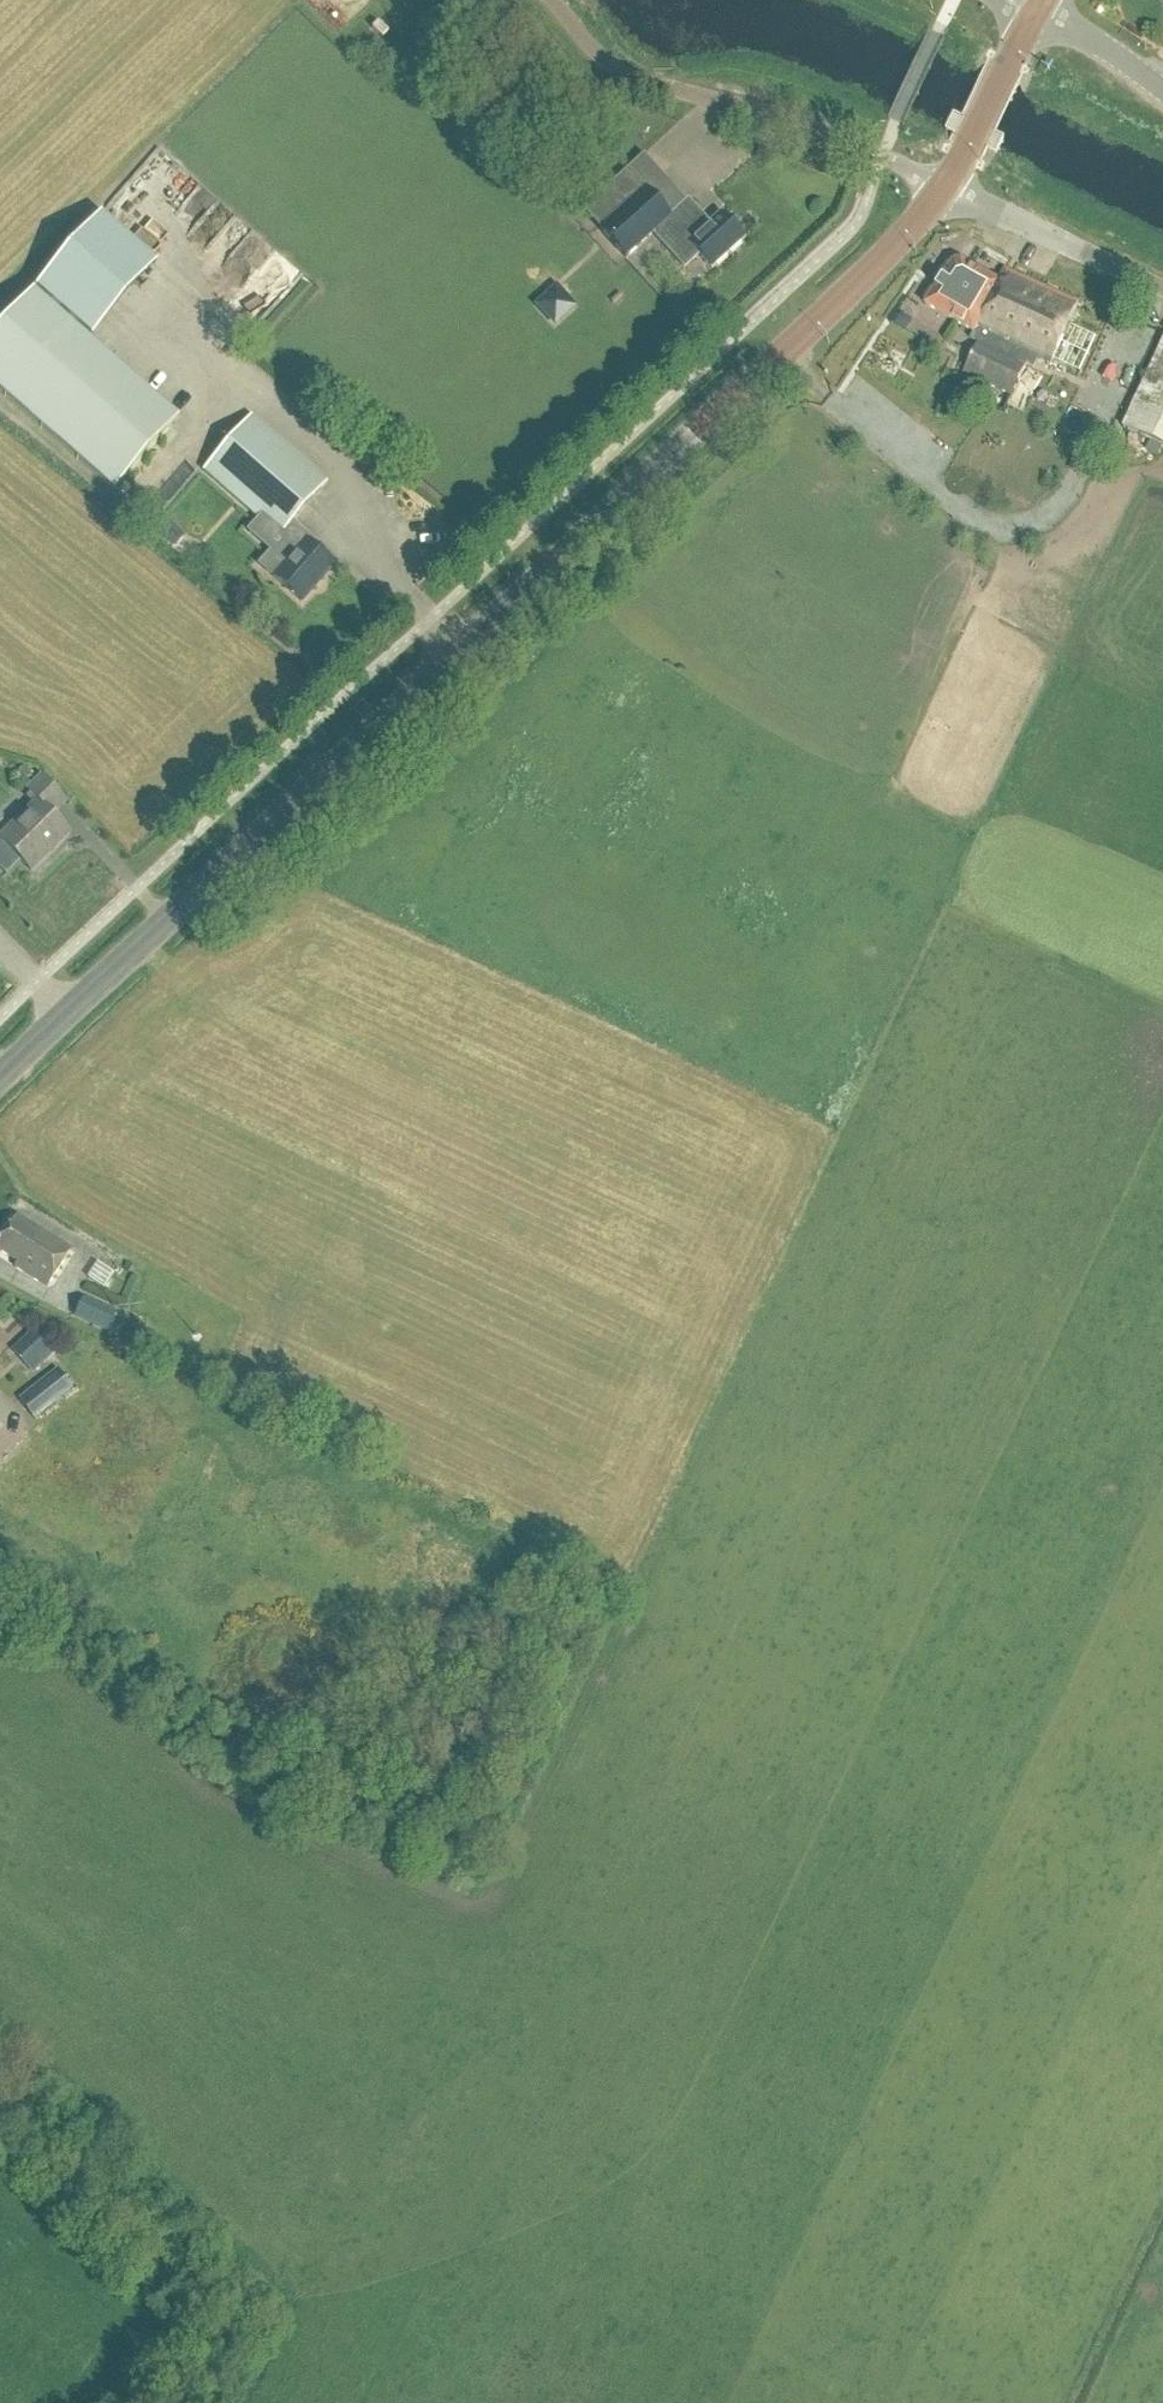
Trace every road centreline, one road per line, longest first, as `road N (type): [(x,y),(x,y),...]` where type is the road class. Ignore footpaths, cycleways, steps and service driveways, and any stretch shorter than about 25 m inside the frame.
road 1 (primary): [(0,1082),(902,237),(945,186)]
road 2 (unclassified): [(945,186),(741,109),(636,81),(592,48),(553,0)]
road 3 (unclassified): [(1162,290),(945,186)]
road 4 (primary): [(945,186),(1036,16)]
road 5 (tertiary): [(1162,102),(1036,16)]

